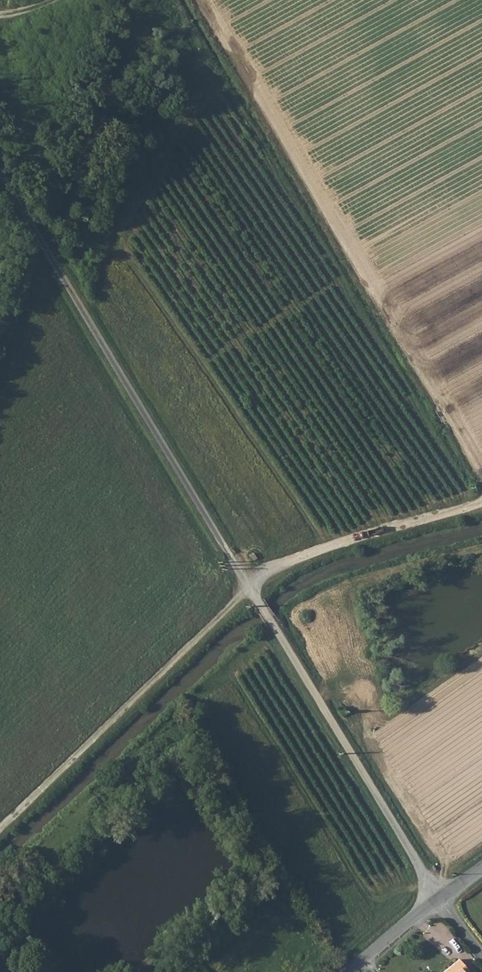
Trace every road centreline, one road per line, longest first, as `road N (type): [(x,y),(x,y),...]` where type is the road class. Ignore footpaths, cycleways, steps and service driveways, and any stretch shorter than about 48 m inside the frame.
road 1 (track): [(0,827),(275,569),(481,505)]
road 2 (unclassified): [(157,441),(438,902)]

